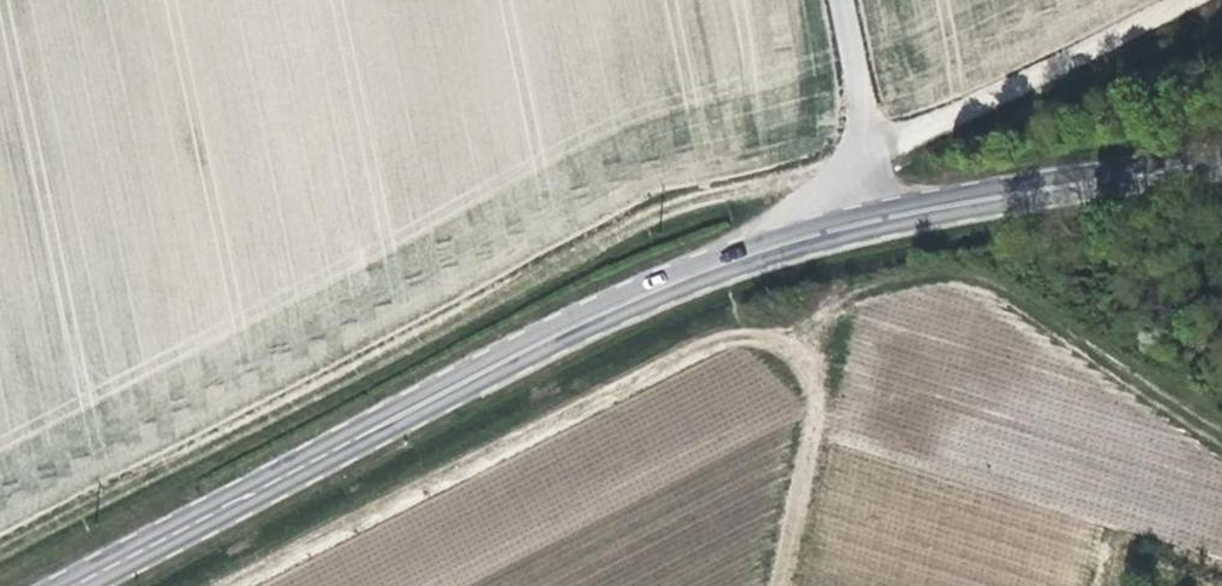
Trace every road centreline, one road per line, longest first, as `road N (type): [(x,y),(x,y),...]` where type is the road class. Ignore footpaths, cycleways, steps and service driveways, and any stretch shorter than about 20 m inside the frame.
road 1 (track): [(0,546),(658,205),(867,159),(1202,0)]
road 2 (primary): [(71,585),(529,357),(754,262),(882,232)]
road 3 (track): [(768,585),(805,416),(793,358),(773,327),(709,345),(249,585)]
road 4 (track): [(773,327),(886,288),(950,280),(1009,296),(1221,449)]
road 5 (primary): [(882,232),(1067,189),(1221,165)]
road 6 (unclassified): [(835,0),(882,232)]

